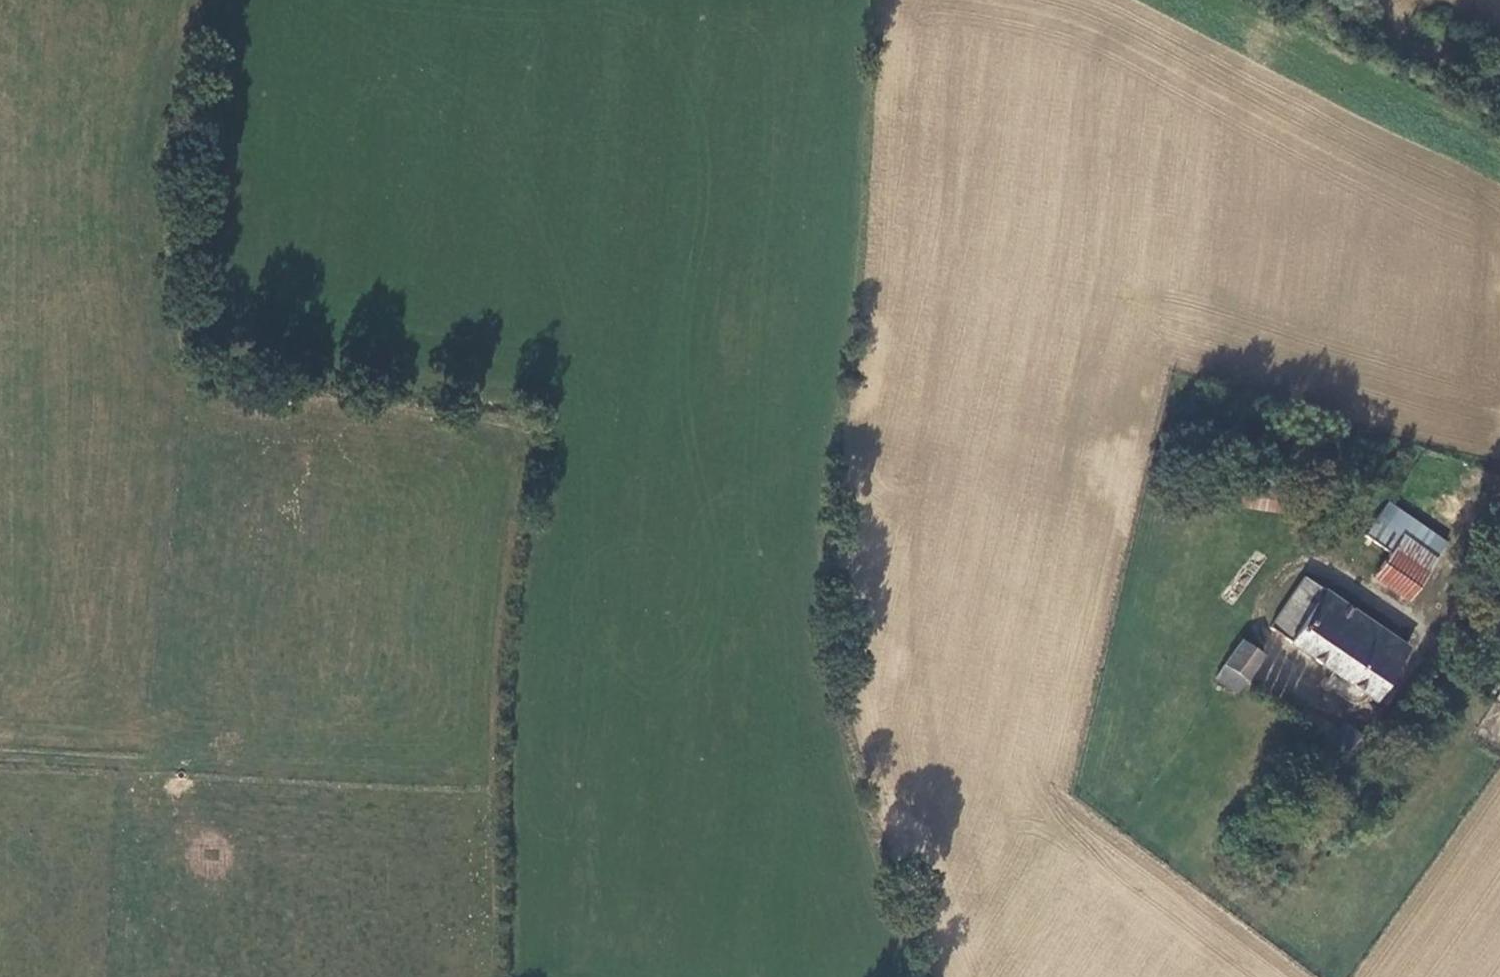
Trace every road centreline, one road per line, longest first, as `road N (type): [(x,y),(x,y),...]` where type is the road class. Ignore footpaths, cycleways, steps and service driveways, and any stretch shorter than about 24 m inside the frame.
road 1 (track): [(1499,57),(1380,0)]

